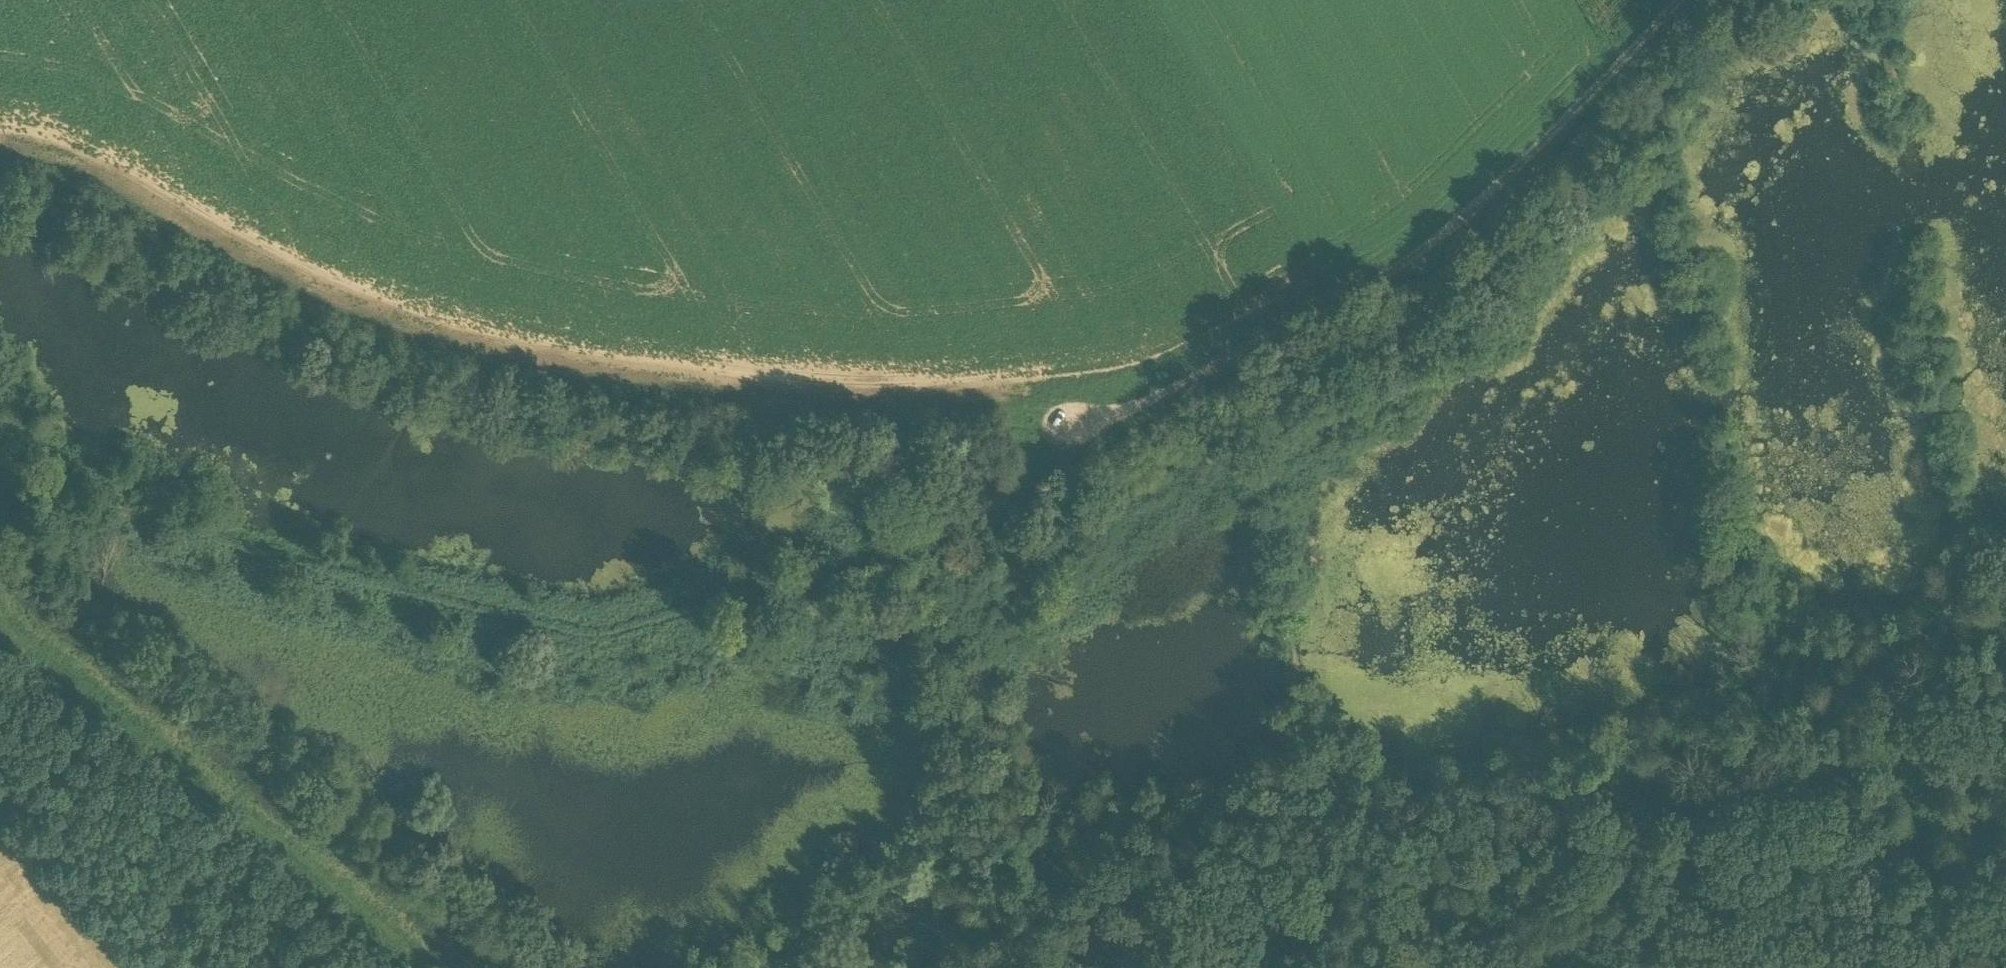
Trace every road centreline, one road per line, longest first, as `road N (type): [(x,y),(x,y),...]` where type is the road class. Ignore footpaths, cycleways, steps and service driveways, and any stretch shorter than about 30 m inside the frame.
road 1 (track): [(1681,0),(1502,183),(1417,257),(1247,357),(1053,435)]

